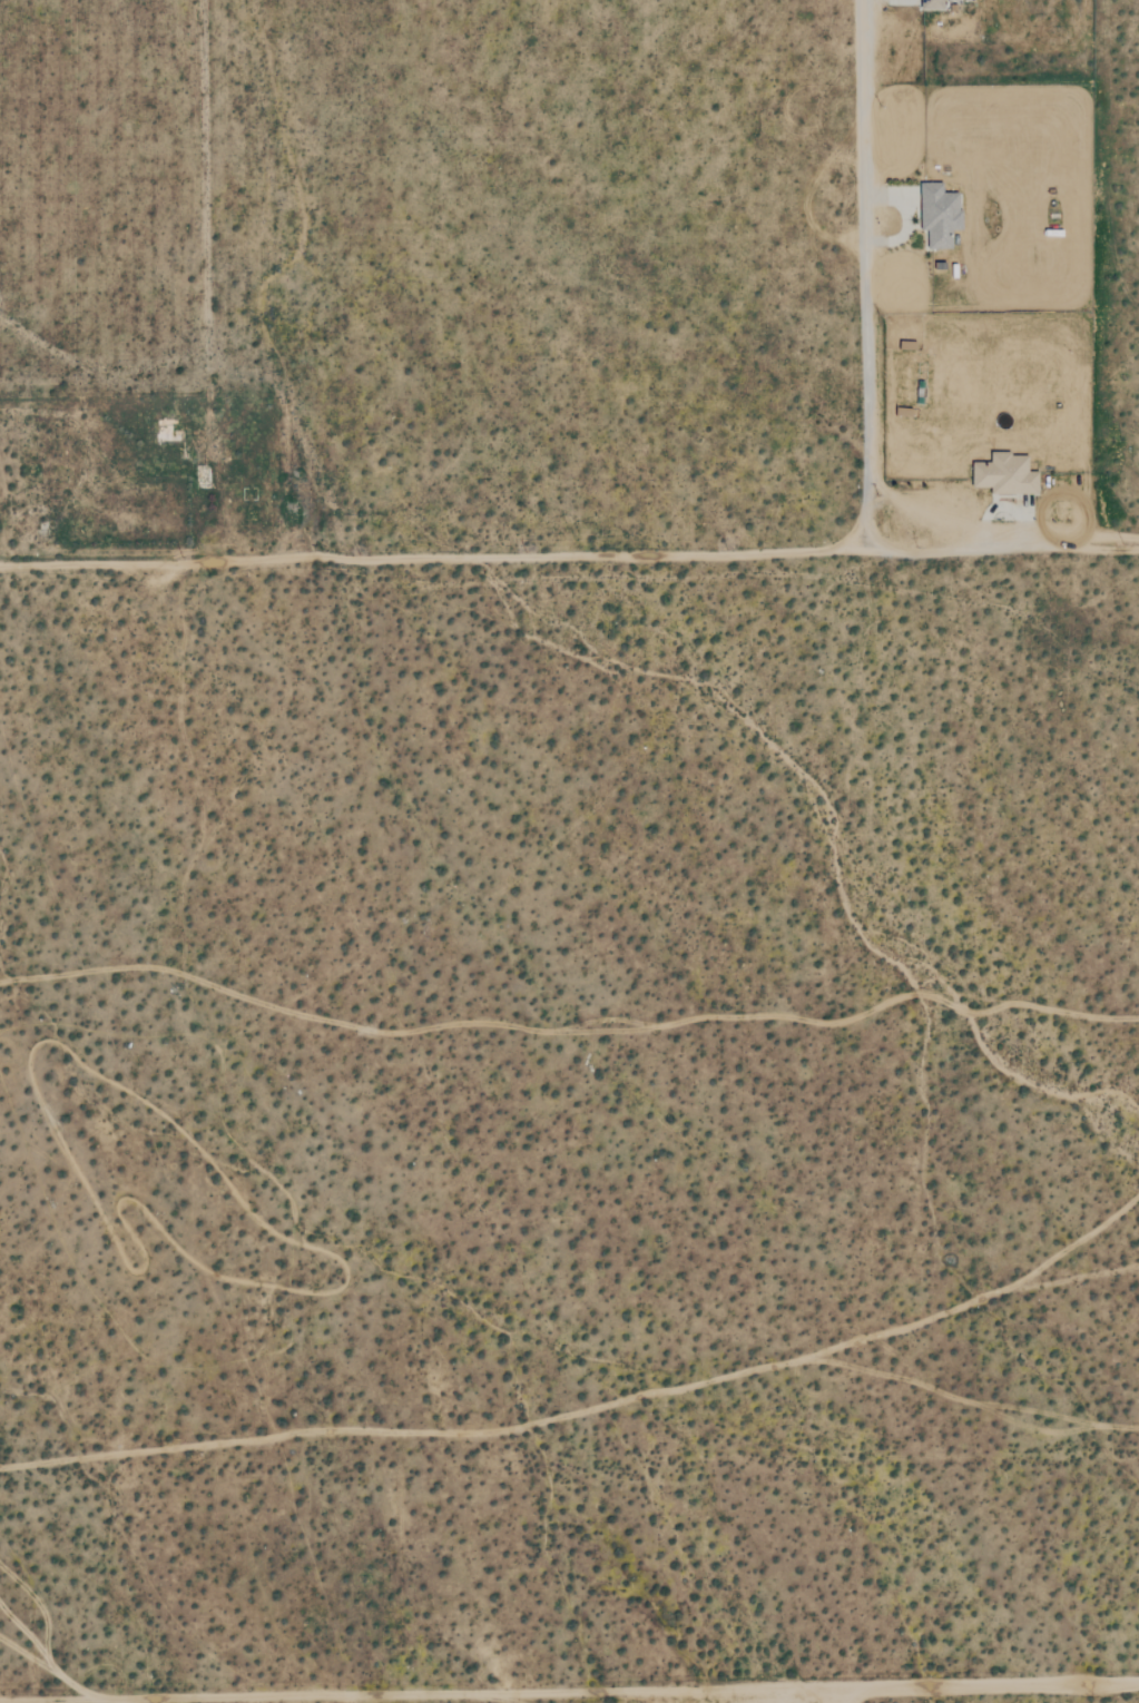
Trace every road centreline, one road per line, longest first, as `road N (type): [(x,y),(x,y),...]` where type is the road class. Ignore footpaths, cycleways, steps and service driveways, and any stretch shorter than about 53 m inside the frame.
road 1 (track): [(0,562),(462,565),(1138,544)]
road 2 (track): [(1138,1682),(0,1702)]
road 3 (residential): [(866,548),(865,0)]

